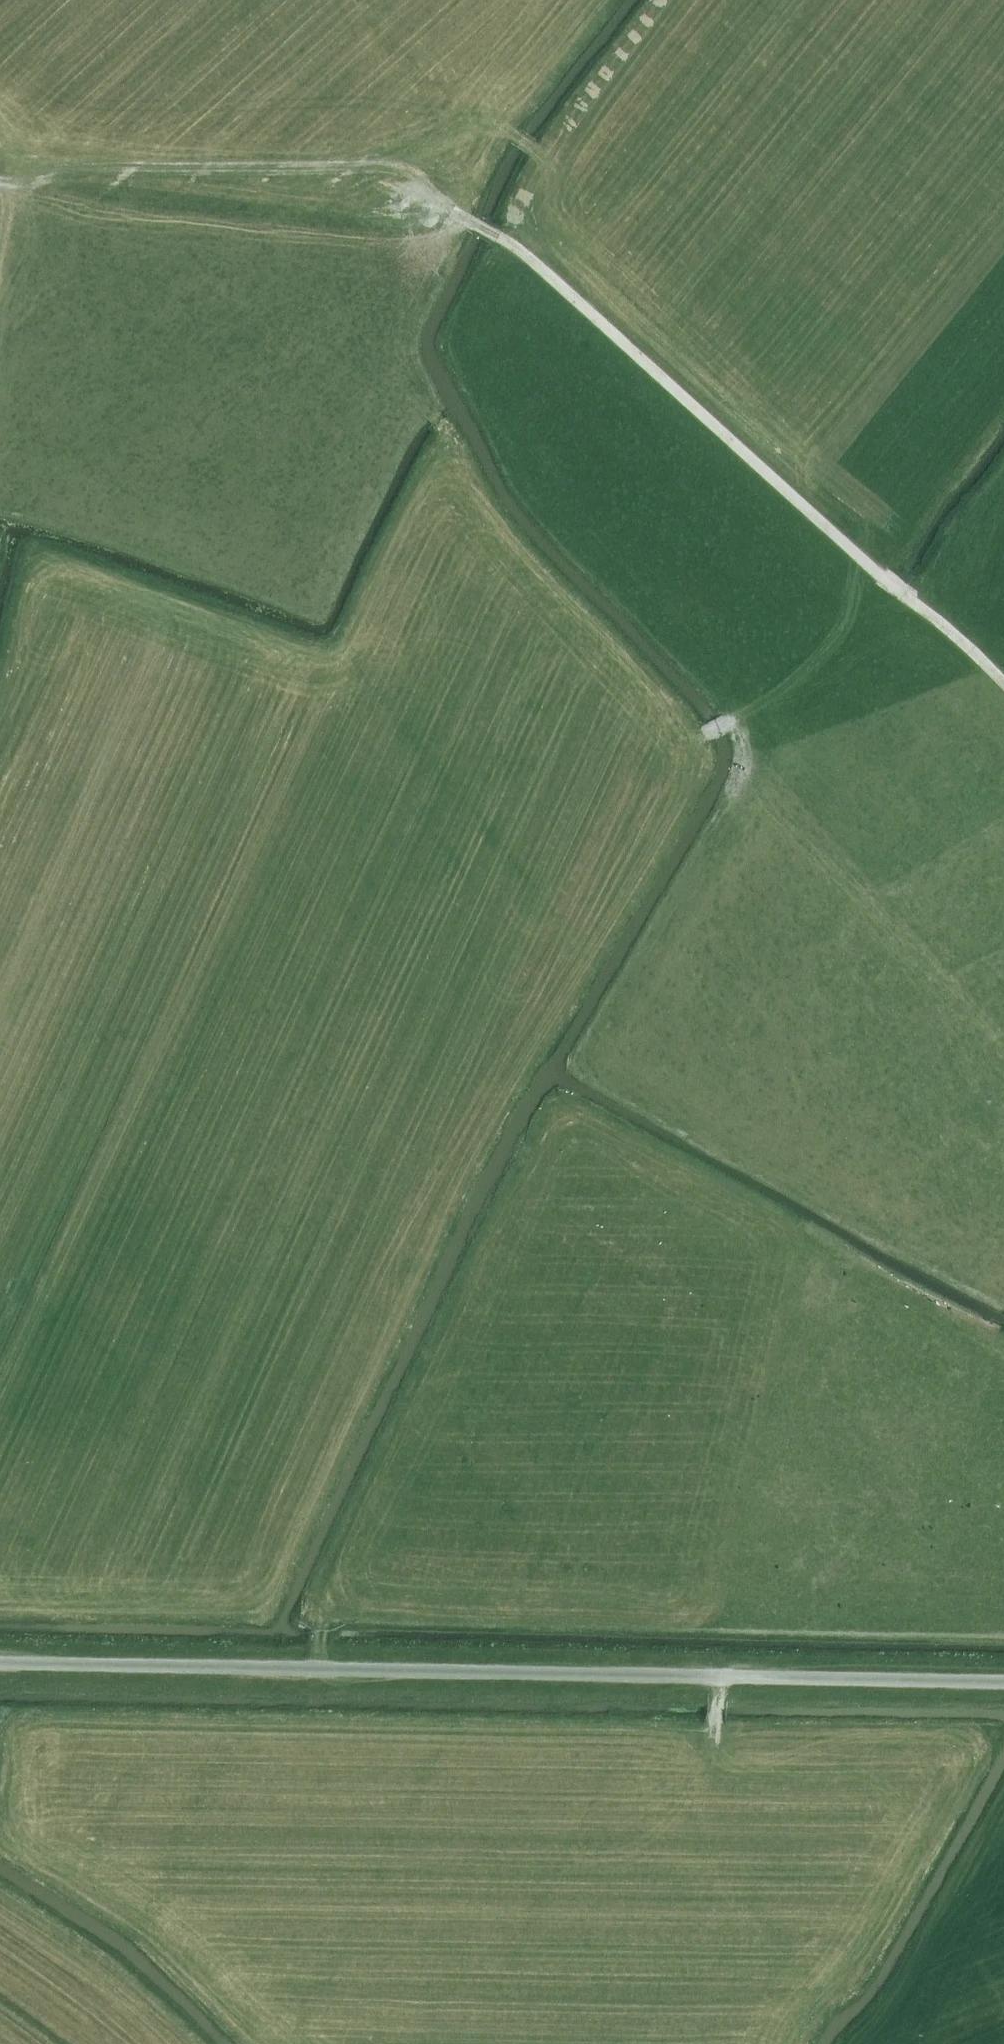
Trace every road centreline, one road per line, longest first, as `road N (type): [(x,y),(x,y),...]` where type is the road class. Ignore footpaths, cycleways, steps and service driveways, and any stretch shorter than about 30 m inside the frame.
road 1 (track): [(1003,683),(527,255),(407,186),(0,181)]
road 2 (unclassified): [(0,1662),(1003,1682)]

